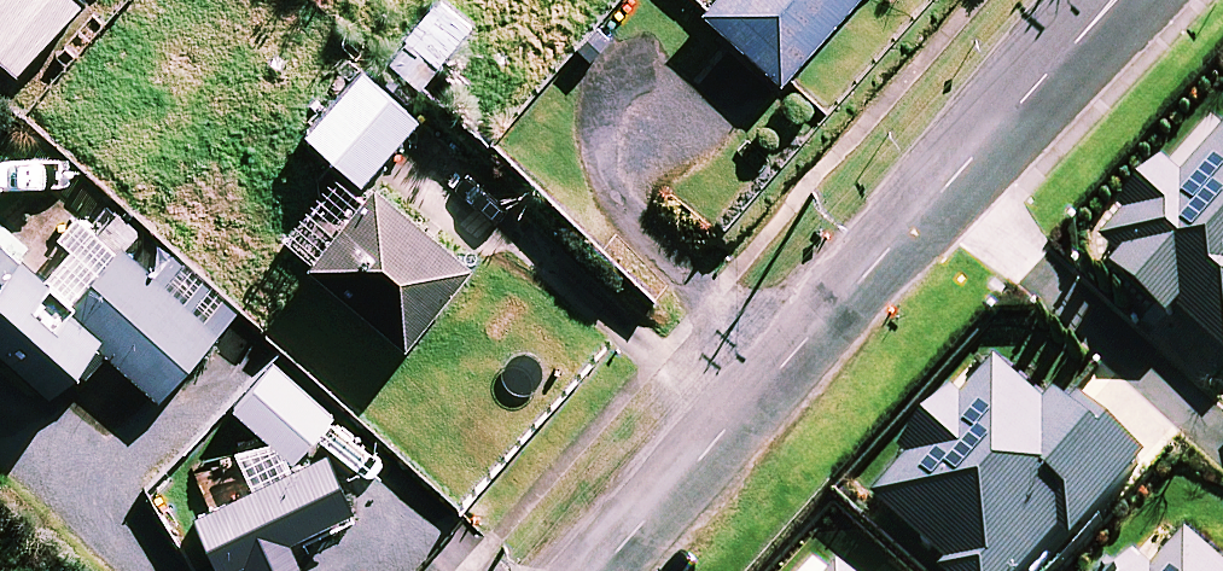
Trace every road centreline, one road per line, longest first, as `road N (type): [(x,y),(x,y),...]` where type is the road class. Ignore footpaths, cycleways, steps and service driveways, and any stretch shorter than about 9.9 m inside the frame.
road 1 (residential): [(597,570),(948,183)]
road 2 (residential): [(948,183),(1222,462)]
road 3 (residential): [(948,183),(1114,0)]

